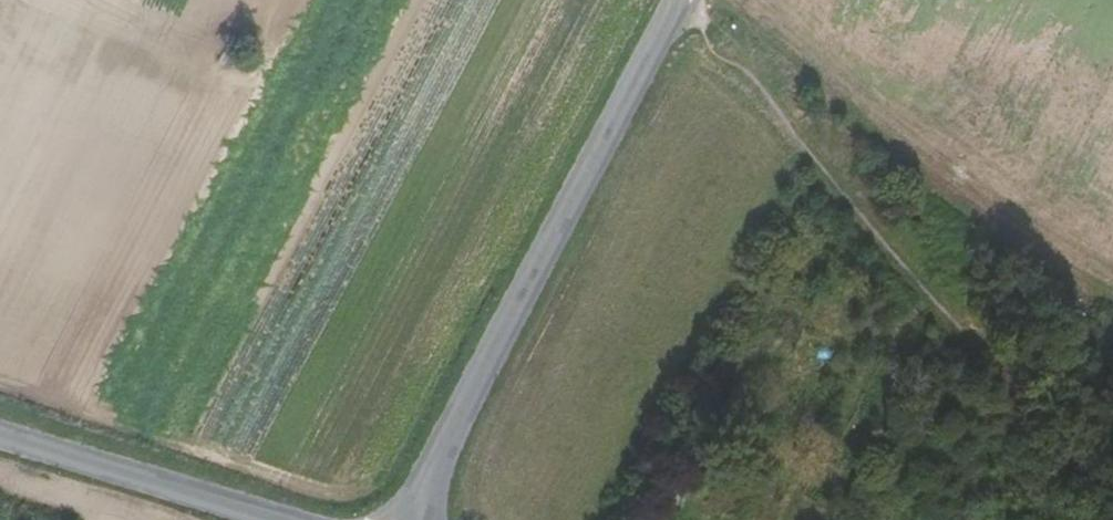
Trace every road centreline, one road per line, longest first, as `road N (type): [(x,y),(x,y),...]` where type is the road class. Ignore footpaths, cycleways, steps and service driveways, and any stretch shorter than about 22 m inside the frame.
road 1 (track): [(1112,518),(687,0)]
road 2 (unclassified): [(423,519),(676,0)]
road 3 (tertiary): [(0,433),(282,519)]

